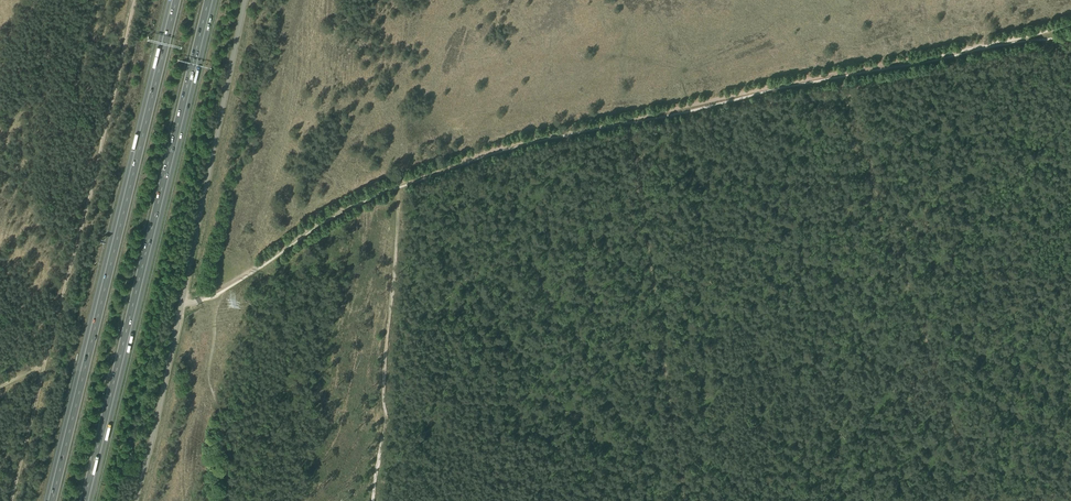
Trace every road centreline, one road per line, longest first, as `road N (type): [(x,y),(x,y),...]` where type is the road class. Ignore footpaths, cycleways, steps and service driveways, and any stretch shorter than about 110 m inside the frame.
road 1 (motorway): [(84,500),(209,0)]
road 2 (motorway): [(176,0),(52,500)]
road 3 (unclassified): [(135,500),(245,0)]
road 4 (track): [(182,300),(222,287),(374,192),(487,153),(629,119)]
road 5 (track): [(629,119),(1070,27)]
road 6 (track): [(629,119),(684,500)]
road 7 (track): [(396,185),(371,500)]

